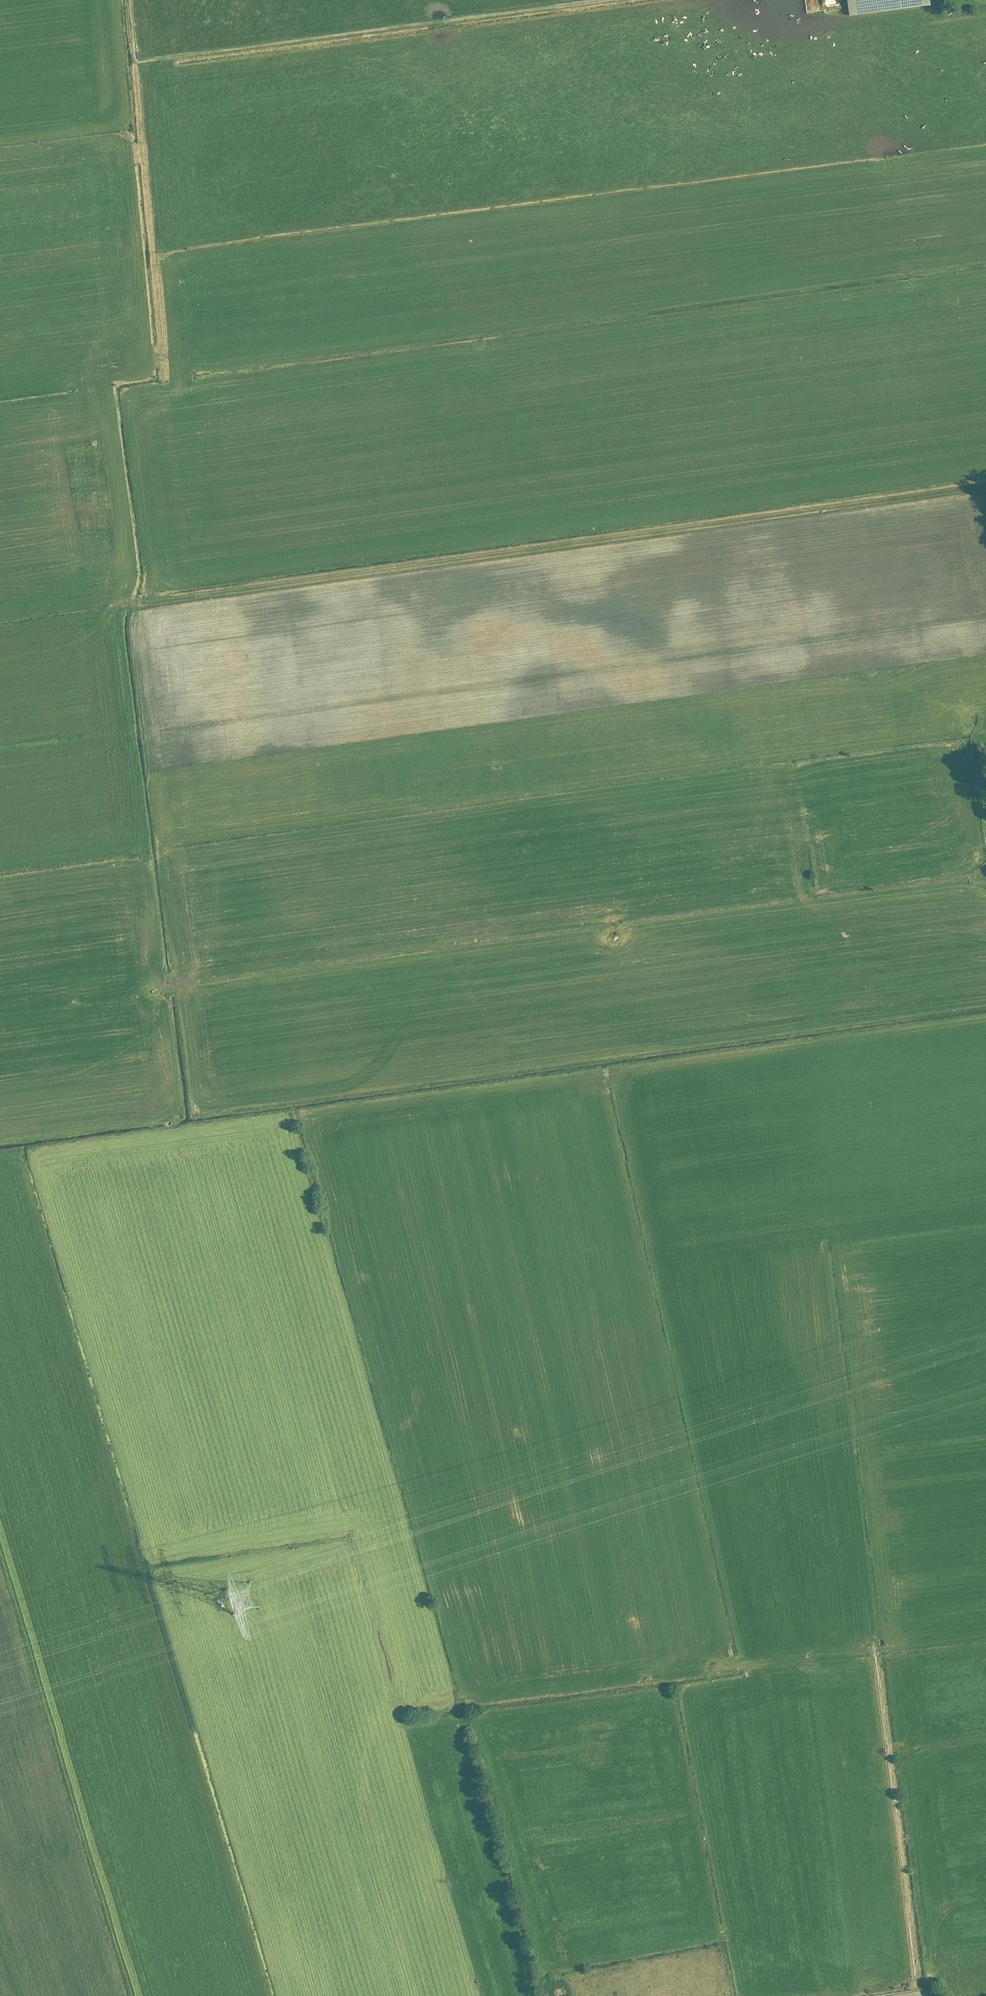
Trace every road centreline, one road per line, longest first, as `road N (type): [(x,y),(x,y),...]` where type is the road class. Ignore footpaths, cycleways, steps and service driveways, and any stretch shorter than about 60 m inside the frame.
road 1 (track): [(985,488),(144,606),(117,604)]
road 2 (track): [(985,876),(168,991)]
road 3 (track): [(825,1241),(921,1995)]

